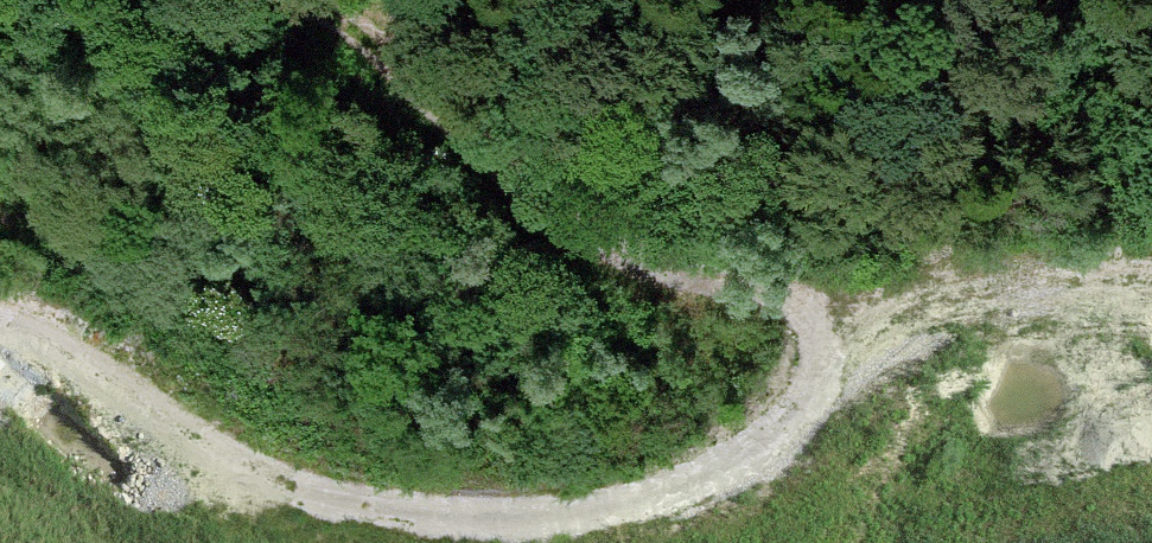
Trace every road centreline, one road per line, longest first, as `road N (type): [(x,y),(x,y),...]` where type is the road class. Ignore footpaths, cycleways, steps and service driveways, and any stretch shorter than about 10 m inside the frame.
road 1 (track): [(0,318),(250,476),(428,519),(649,502),(746,462),(816,400),(823,357),(806,312),(776,290),(682,279),(579,237),(358,29),(312,0)]
road 2 (track): [(823,357),(954,310),(1151,278)]

